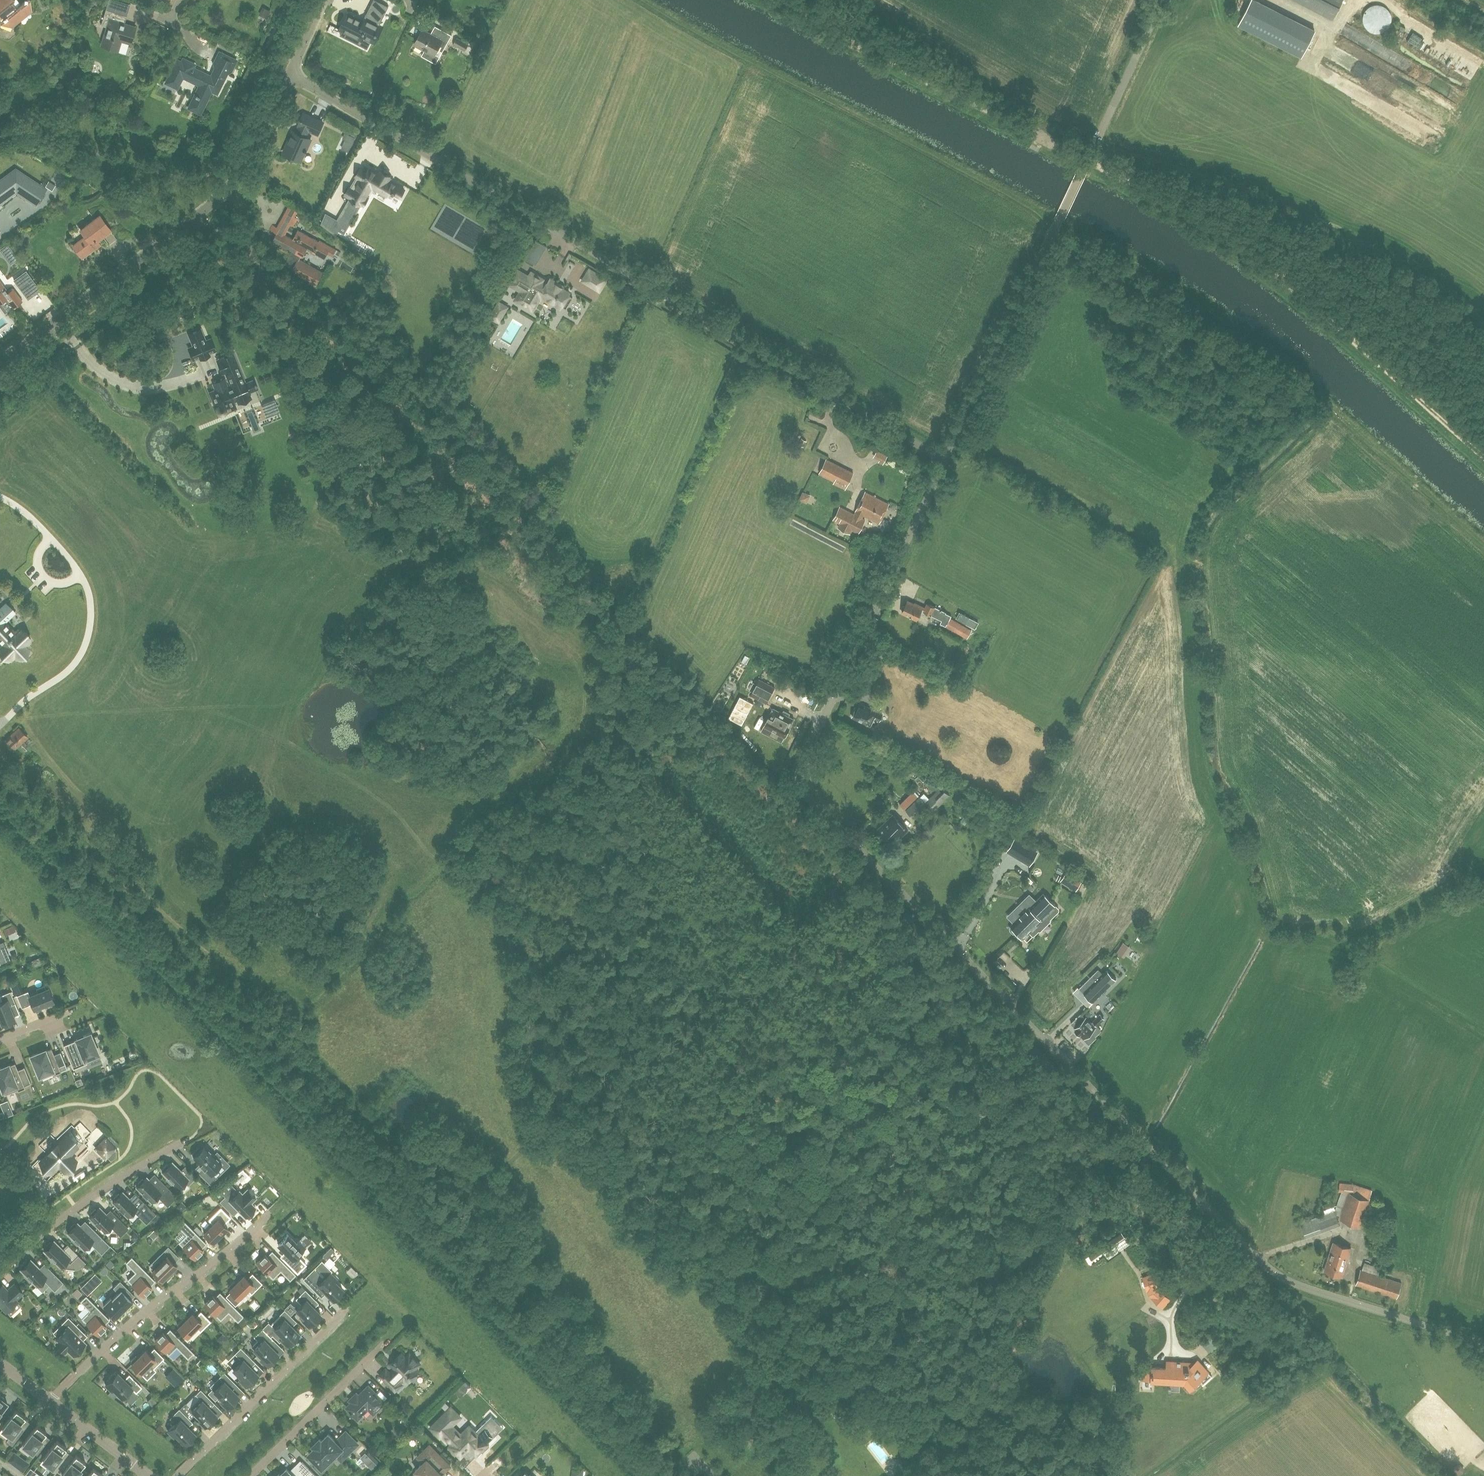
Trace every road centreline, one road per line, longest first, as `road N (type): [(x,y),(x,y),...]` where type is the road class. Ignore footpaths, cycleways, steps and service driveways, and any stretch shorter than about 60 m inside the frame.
road 1 (unclassified): [(1483,1343),(1278,1276),(801,788),(801,770),(946,462)]
road 2 (residential): [(946,462),(424,151)]
road 3 (unclassified): [(946,462),(1165,0)]
road 4 (track): [(1483,459),(1235,238),(1163,192),(1087,162)]
road 5 (unclassified): [(0,364),(228,193),(251,163),(290,77)]
road 6 (track): [(772,0),(1087,162)]
road 7 (residential): [(51,1399),(259,1230)]
road 8 (residential): [(179,1475),(347,1310)]
road 9 (residential): [(0,1270),(79,1206),(188,1142)]
road 10 (residential): [(252,1475),(391,1340)]
road 11 (unclassified): [(424,151),(290,77)]
road 12 (track): [(1310,68),(1433,138)]
road 13 (residential): [(153,1475),(51,1399)]

